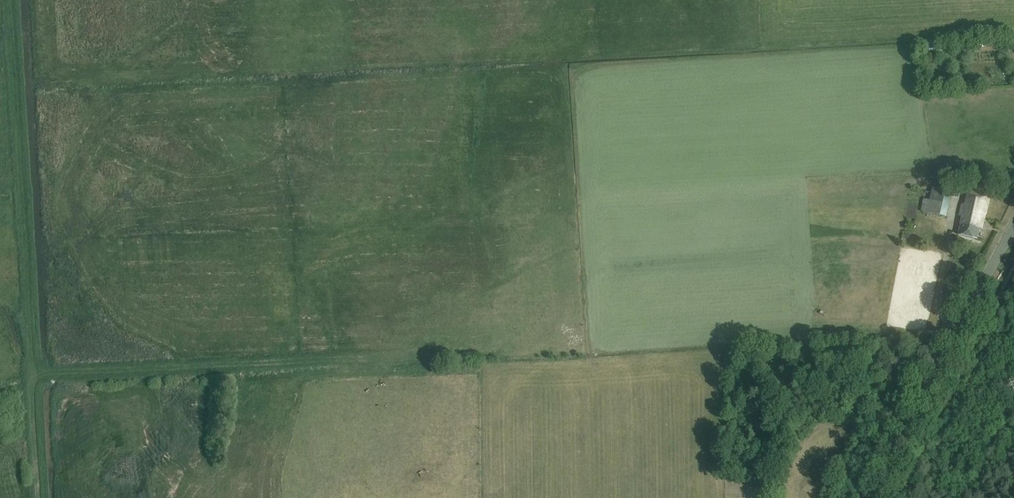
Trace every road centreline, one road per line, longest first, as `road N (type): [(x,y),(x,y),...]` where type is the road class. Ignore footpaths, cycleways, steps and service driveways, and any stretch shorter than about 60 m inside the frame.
road 1 (unclassified): [(870,497),(1013,224)]

